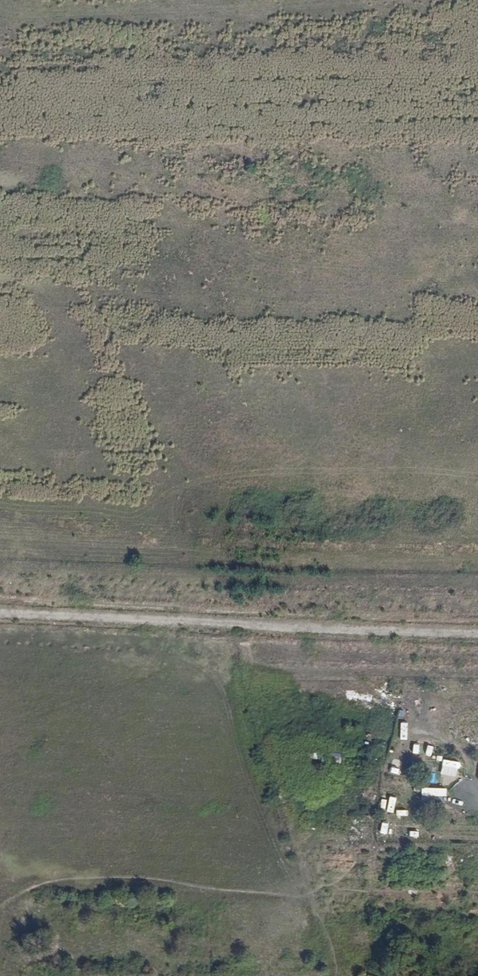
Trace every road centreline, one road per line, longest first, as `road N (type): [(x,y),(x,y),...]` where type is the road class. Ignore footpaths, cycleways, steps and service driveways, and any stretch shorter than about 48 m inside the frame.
road 1 (primary): [(477,600),(139,580),(0,560)]
road 2 (primary): [(0,584),(113,600),(477,622)]
road 3 (track): [(0,610),(246,626),(477,629)]
road 4 (track): [(340,975),(266,743),(242,631)]

